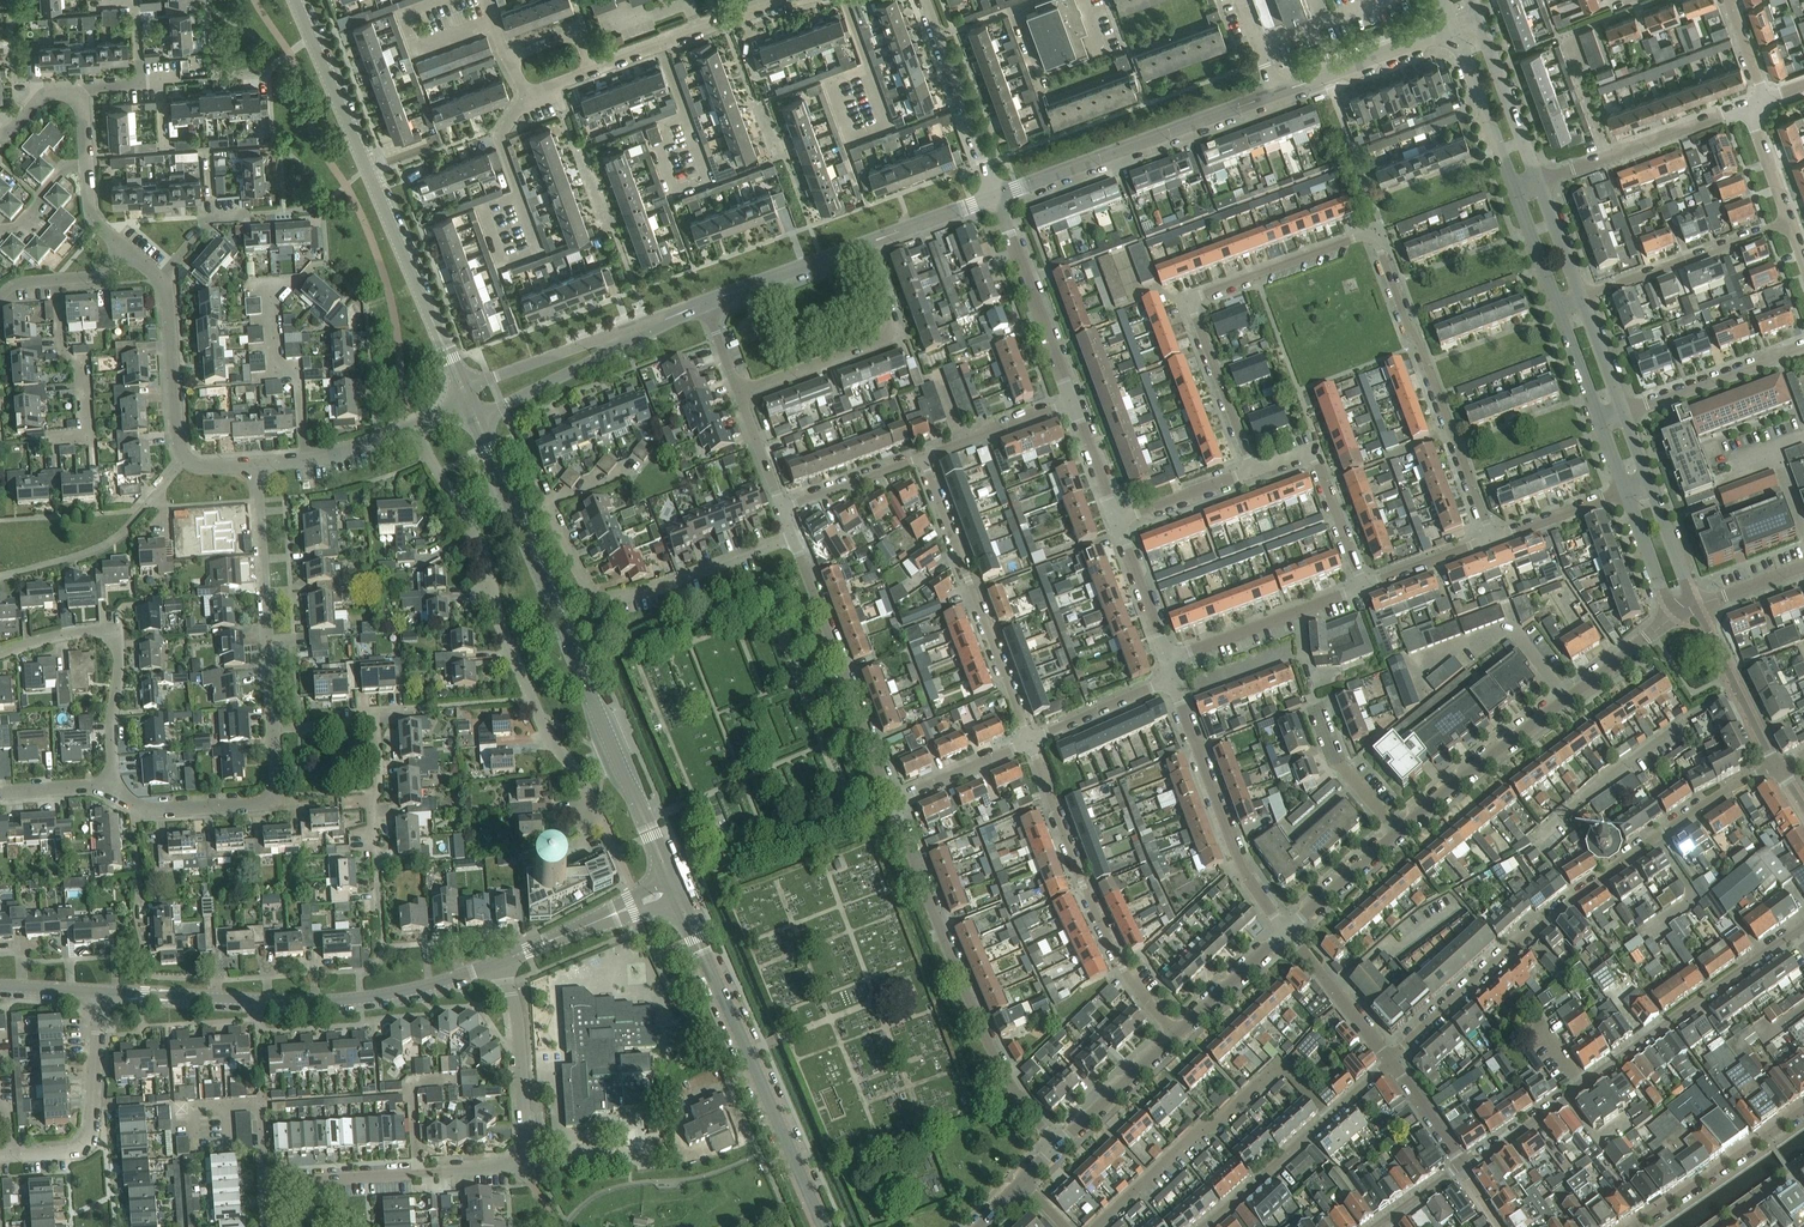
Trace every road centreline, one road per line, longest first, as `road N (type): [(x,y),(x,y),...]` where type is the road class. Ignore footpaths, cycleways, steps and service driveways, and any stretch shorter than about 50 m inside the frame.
road 1 (residential): [(1492,539),(1371,235),(1188,302),(1252,469)]
road 2 (unclassified): [(672,887),(475,418)]
road 3 (residential): [(1779,766),(1728,788),(1575,894),(1390,1061)]
road 4 (residential): [(599,814),(532,698),(486,556),(415,425)]
road 5 (unclassified): [(461,386),(295,0)]
road 6 (residential): [(1461,1164),(1803,925)]
road 7 (unclassified): [(99,993),(305,1003),(372,997),(501,961)]
road 8 (residential): [(792,538),(598,599),(569,557),(548,502),(621,478)]
road 9 (residential): [(1056,1144),(974,1013),(891,800)]
road 10 (unclassified): [(825,1226),(672,887)]
road 11 (residential): [(1177,1033),(1128,978),(1082,883),(1030,741)]
road 12 (residential): [(1030,741),(922,456)]
road 13 (unclassified): [(996,196),(1275,94)]
road 14 (residential): [(274,1226),(270,1184),(496,1165),(522,1155)]
road 15 (residential): [(113,793),(117,628),(66,633),(0,654)]
road 16 (residential): [(891,800),(792,538)]
road 17 (residential): [(1287,930),(1245,876),(1175,678)]
road 18 (residential): [(271,727),(254,464)]
road 19 (residential): [(1536,839),(1690,716),(1740,688)]
road 20 (residential): [(739,391),(880,340),(890,310),(867,243)]
road 21 (residential): [(1390,1061),(1205,1226)]
road 22 (residential): [(113,793),(150,811),(273,803),(271,727)]
road 23 (residential): [(0,1155),(66,1151),(89,1134),(99,993)]
road 24 (residential): [(376,850),(376,721),(271,727)]
road 25 (residential): [(1426,699),(1414,667),(1511,624),(1567,698)]
road 26 (residential): [(1537,179),(1748,106)]
road 27 (residential): [(1581,301),(1790,224)]
road 28 (residential): [(1073,402),(996,196)]
road 29 (unclassified): [(1397,832),(1567,698)]
road 30 (residential): [(1168,658),(1365,586)]
road 31 (residential): [(592,71),(789,0)]
road 32 (residential): [(996,196),(923,0)]
road 33 (residential): [(1365,586),(1312,450),(1252,469)]
road 34 (residential): [(1632,1226),(1803,1109)]
road 35 (residential): [(522,1155),(520,1039),(501,961)]
road 36 (residential): [(1620,415),(1803,345)]
road 37 (unclassified): [(1275,94),(1456,29)]
road 38 (unclassified): [(501,961),(672,887)]
road 39 (residential): [(180,459),(161,278)]
road 40 (unclassified): [(475,418),(583,367),(624,337)]
road 41 (unclassified): [(624,337),(461,386)]
road 42 (unclassified): [(708,301),(867,243)]
road 43 (unclassified): [(1537,179),(1478,21)]
road 44 (unclassified): [(1456,29),(1514,186)]
road 45 (residential): [(415,425),(330,457),(254,464)]
road 46 (residential): [(1390,1061),(1287,930)]
road 47 (unclassified): [(1056,1144),(1177,1033)]
road 48 (residential): [(922,456),(1073,402)]
road 49 (residential): [(518,196),(539,251),(501,264),(481,208)]
road 50 (residential): [(1030,741),(1175,678)]
road 51 (residential): [(1397,832),(1336,759),(1315,702)]
road 52 (residential): [(891,800),(1030,741)]
road 53 (unclassified): [(1177,1033),(1287,930)]
road 54 (residential): [(781,507),(922,456)]
road 55 (residential): [(1168,658),(1116,518)]
road 56 (unclassified): [(1287,930),(1397,832)]
road 57 (residential): [(1116,518),(1252,469)]
road 58 (residential): [(0,297),(17,283),(93,276),(127,248)]
road 59 (residential): [(1492,539),(1625,492)]
road 60 (unclassified): [(1567,698),(1677,614)]
road 61 (unclassified): [(867,243),(996,196)]
road 62 (residential): [(1365,586),(1492,539)]
road 63 (unclassified): [(1699,607),(1647,485)]
road 64 (unclassified): [(1625,492),(1677,614)]
road 65 (unclassified): [(1514,186),(1558,310)]
road 66 (unclassified): [(1581,301),(1537,179)]
road 67 (residential): [(1790,224),(1748,106)]
road 68 (residential): [(1461,1164),(1390,1061)]
road 69 (residential): [(1116,518),(1073,402)]
road 70 (residential): [(781,507),(739,391)]
road 71 (unclassified): [(1558,310),(1600,423)]
road 72 (unclassified): [(1620,415),(1581,301)]

